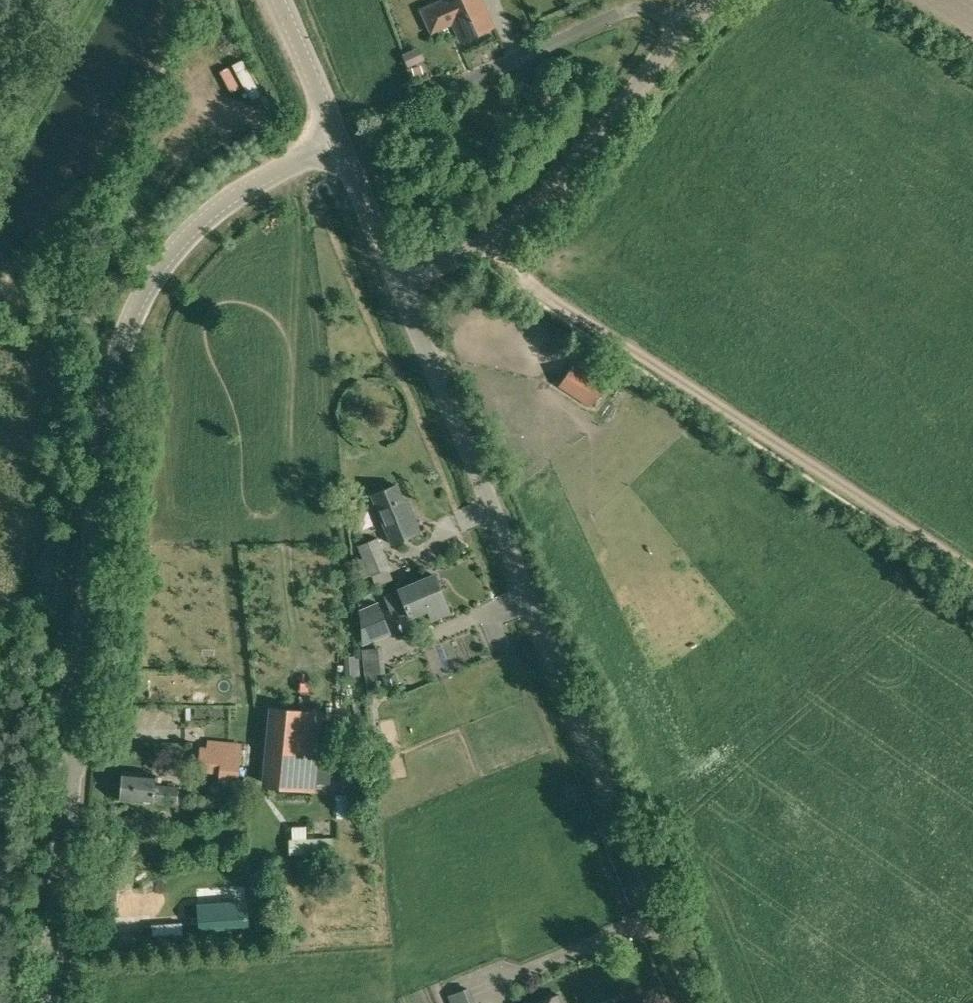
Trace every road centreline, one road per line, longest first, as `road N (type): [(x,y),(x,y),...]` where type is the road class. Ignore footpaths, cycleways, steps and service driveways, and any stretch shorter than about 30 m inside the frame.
road 1 (tertiary): [(48,1002),(84,624),(118,357),(131,318),(213,216),(340,145)]
road 2 (unclassified): [(695,1002),(397,280)]
road 3 (track): [(493,239),(565,308),(972,572)]
road 4 (unclassified): [(397,280),(523,225),(554,199),(714,0)]
road 5 (tertiary): [(340,145),(278,0)]
road 6 (unclassified): [(397,280),(340,145)]

